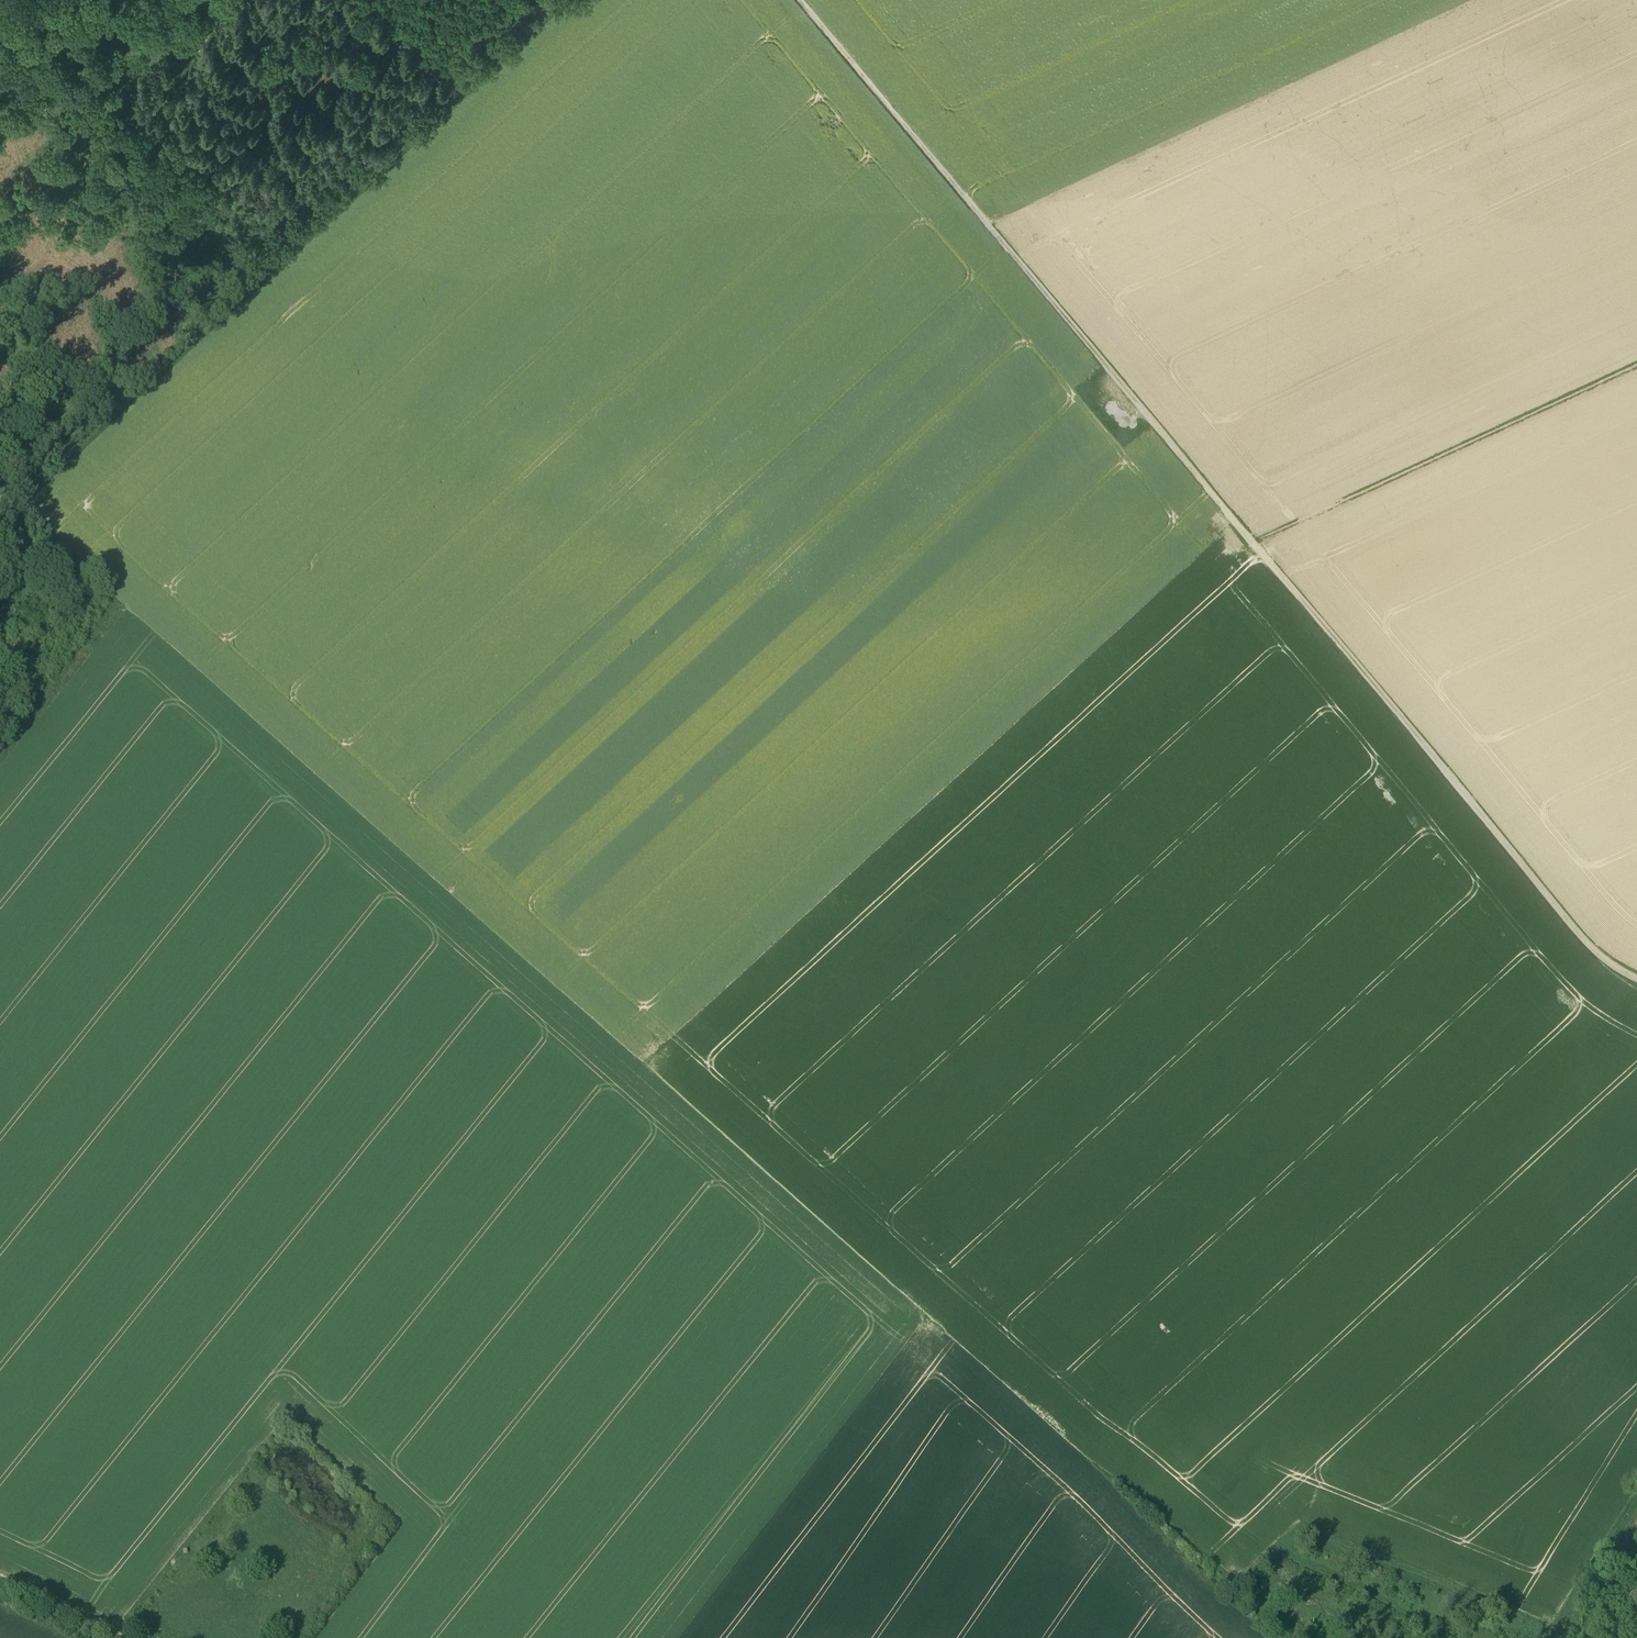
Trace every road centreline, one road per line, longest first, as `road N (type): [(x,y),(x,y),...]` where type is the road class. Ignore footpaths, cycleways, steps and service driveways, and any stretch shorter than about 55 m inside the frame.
road 1 (track): [(799,0),(1588,943),(1636,980)]
road 2 (track): [(1458,1637),(1280,1544),(1308,1528),(1552,1627),(1636,1502)]
road 3 (track): [(116,1637),(0,1583)]

